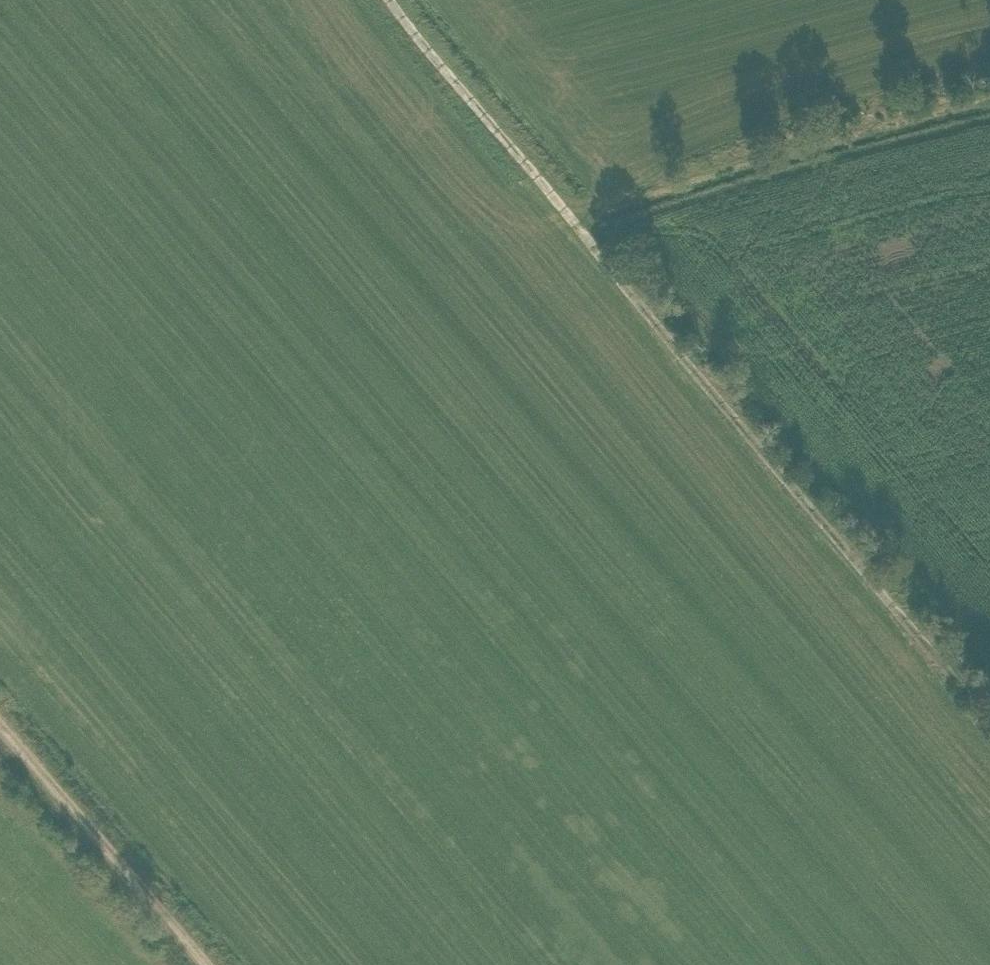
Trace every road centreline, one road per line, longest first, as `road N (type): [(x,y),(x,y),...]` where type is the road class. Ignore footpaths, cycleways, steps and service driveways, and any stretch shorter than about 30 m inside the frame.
road 1 (track): [(0,727),(197,964)]

